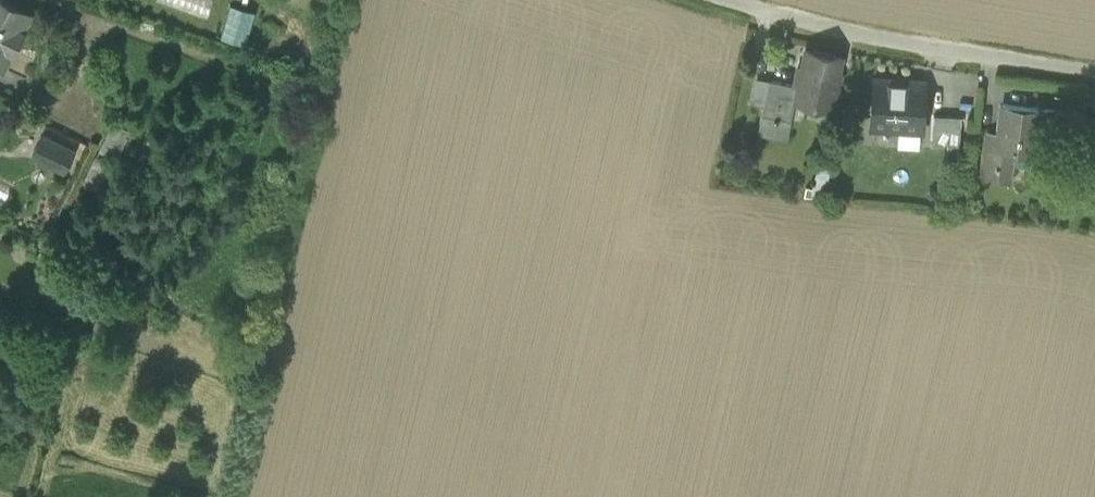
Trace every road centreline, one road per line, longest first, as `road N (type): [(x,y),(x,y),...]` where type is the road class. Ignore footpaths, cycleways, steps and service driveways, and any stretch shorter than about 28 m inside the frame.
road 1 (residential): [(724,0),(999,58),(1094,69)]

